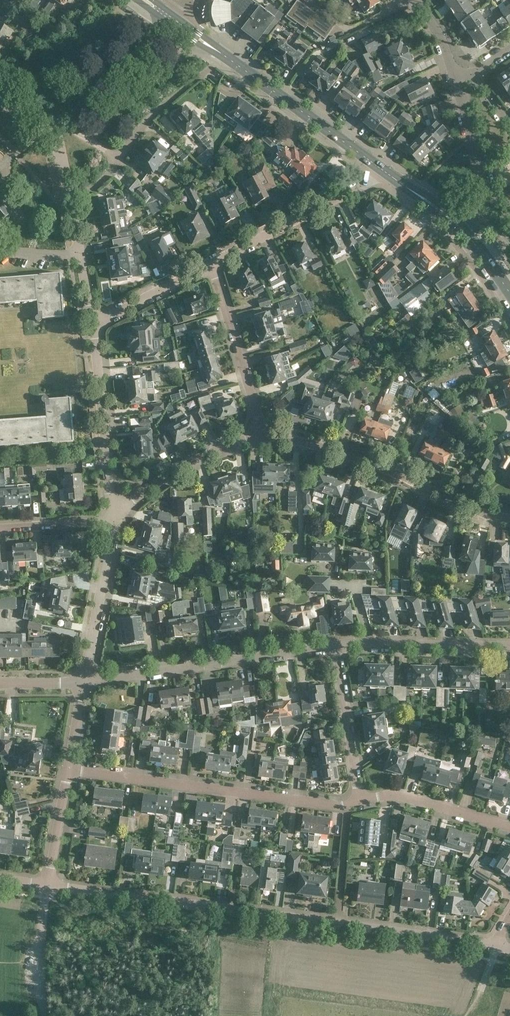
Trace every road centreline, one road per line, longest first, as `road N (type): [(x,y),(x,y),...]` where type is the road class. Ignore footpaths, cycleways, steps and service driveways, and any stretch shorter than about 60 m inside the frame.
road 1 (residential): [(496,946),(48,884)]
road 2 (residential): [(360,804),(69,769)]
road 3 (secondary): [(384,170),(170,19)]
road 4 (residential): [(509,518),(365,462),(263,435)]
road 5 (residential): [(84,683),(338,649)]
road 6 (residential): [(110,523),(93,324)]
road 7 (residential): [(213,263),(384,170)]
road 8 (residential): [(263,435),(213,263)]
road 9 (residential): [(263,435),(189,464),(110,523)]
road 10 (residential): [(338,649),(509,647)]
road 11 (residential): [(84,683),(110,523)]
road 12 (unclassified): [(51,122),(170,19)]
road 13 (residential): [(360,804),(338,649)]
road 14 (residential): [(509,827),(400,796),(360,804)]
road 15 (residential): [(81,256),(51,122)]
road 16 (residential): [(93,324),(213,263)]
road 17 (unclassified): [(42,1015),(48,884)]
road 18 (residential): [(456,79),(489,197)]

